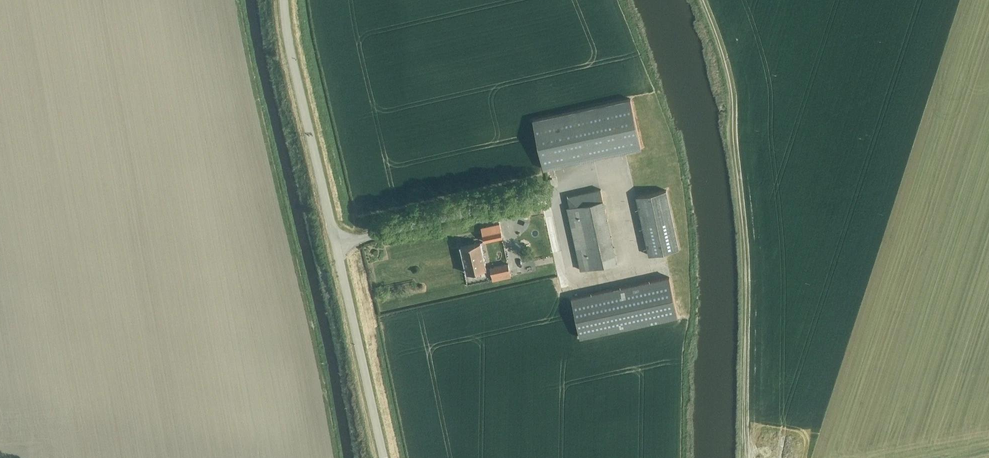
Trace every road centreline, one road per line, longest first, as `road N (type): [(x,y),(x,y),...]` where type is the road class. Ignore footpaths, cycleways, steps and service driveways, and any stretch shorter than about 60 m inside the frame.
road 1 (unclassified): [(383,457),(284,0)]

